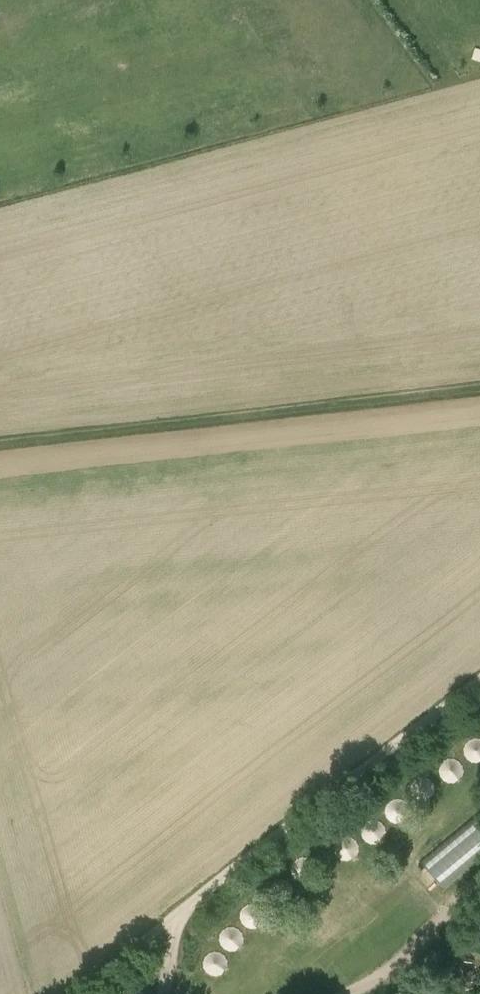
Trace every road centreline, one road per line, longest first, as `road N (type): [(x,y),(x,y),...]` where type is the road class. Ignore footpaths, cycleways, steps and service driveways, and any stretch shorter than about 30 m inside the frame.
road 1 (track): [(75,993),(479,677)]

